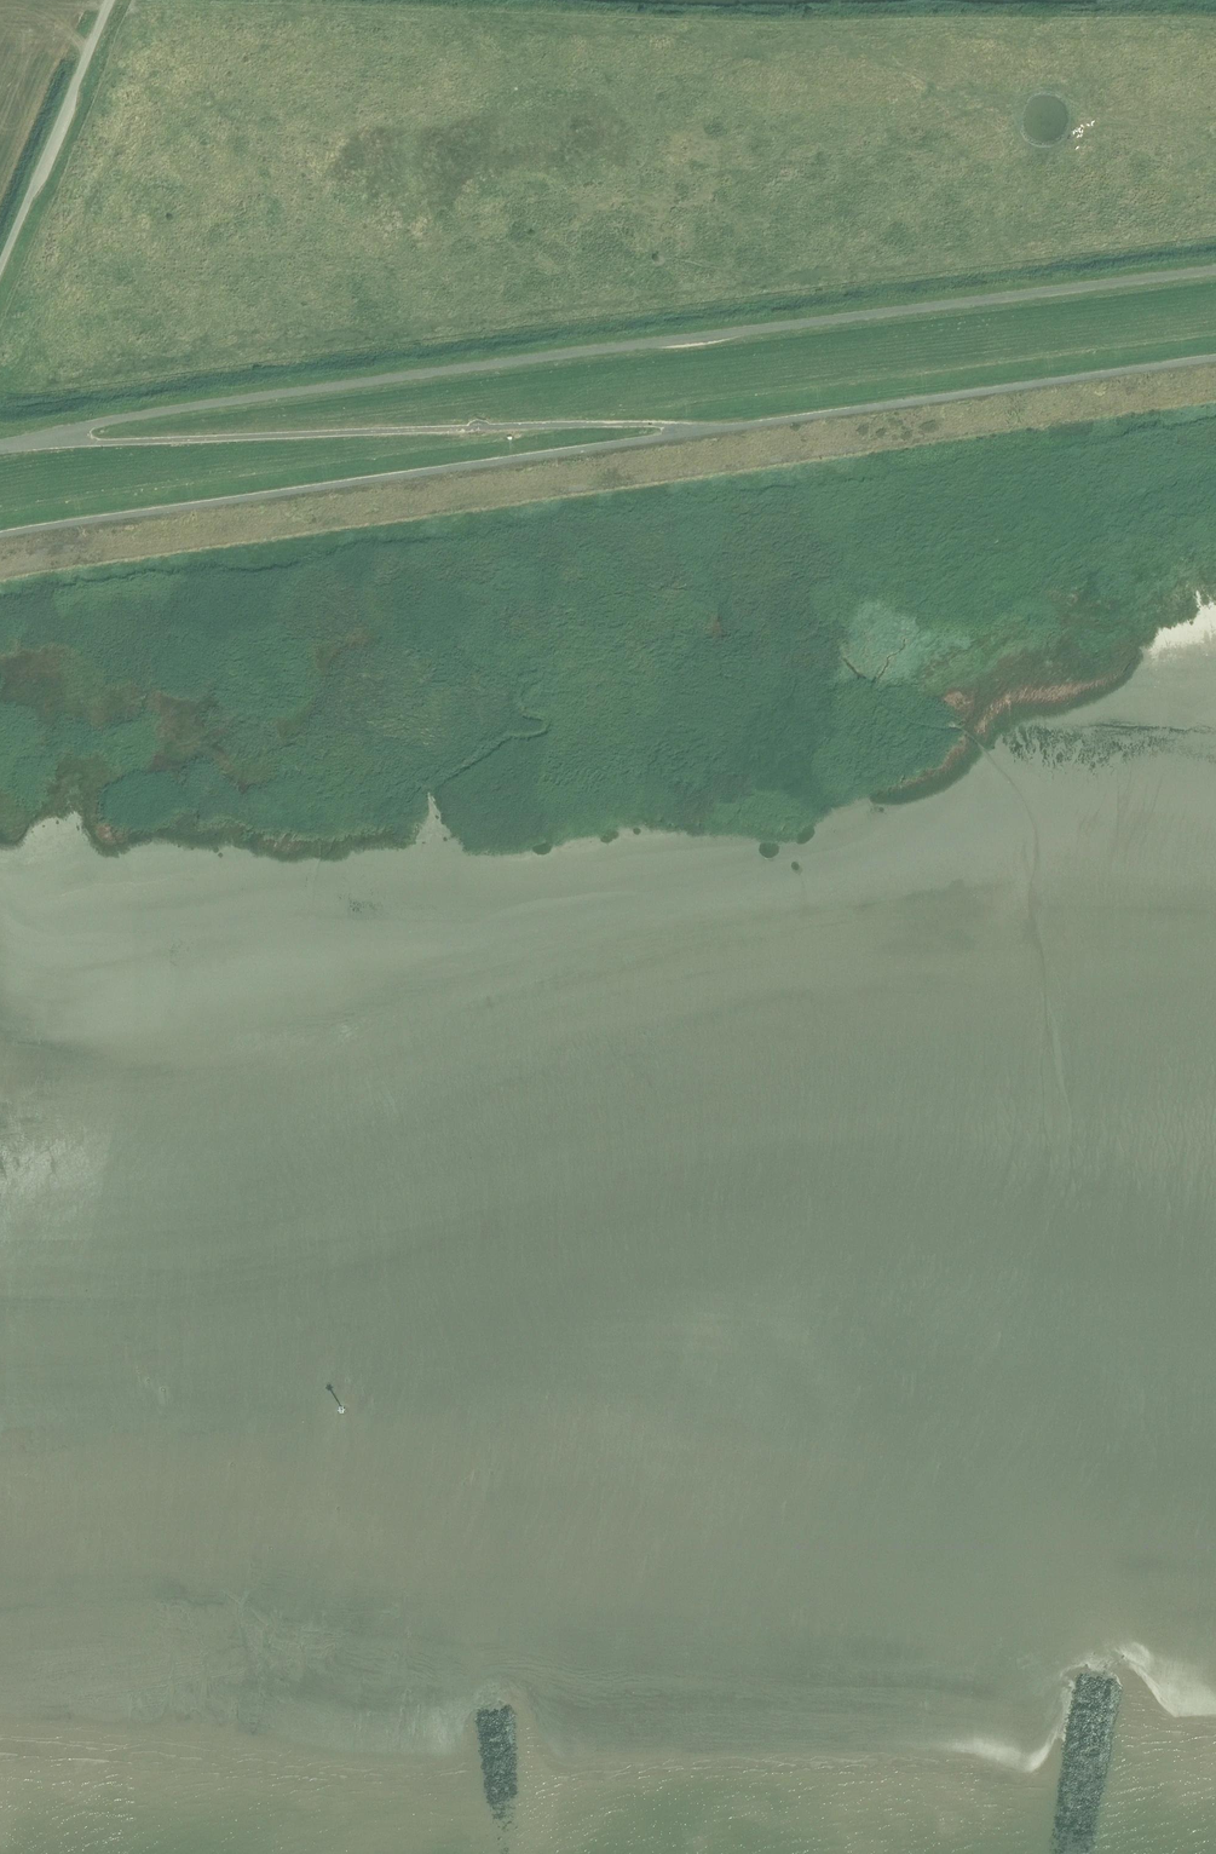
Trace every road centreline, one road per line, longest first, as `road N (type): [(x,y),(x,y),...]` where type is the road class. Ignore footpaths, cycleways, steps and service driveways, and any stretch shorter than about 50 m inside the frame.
road 1 (unclassified): [(1215,271),(98,422),(0,444)]
road 2 (unclassified): [(0,272),(111,0)]

